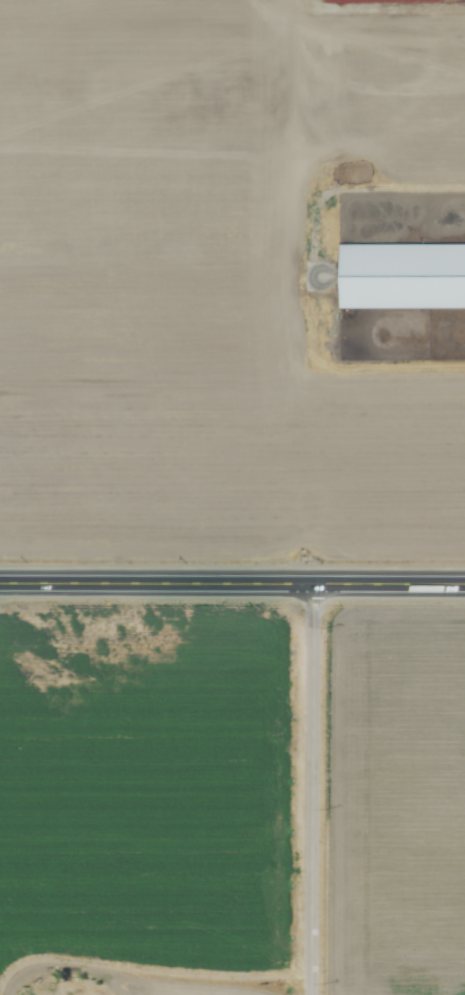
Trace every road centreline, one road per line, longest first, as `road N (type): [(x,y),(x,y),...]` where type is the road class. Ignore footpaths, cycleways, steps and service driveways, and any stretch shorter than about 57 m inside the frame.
road 1 (primary): [(464,583),(0,583)]
road 2 (residential): [(312,583),(310,994)]

